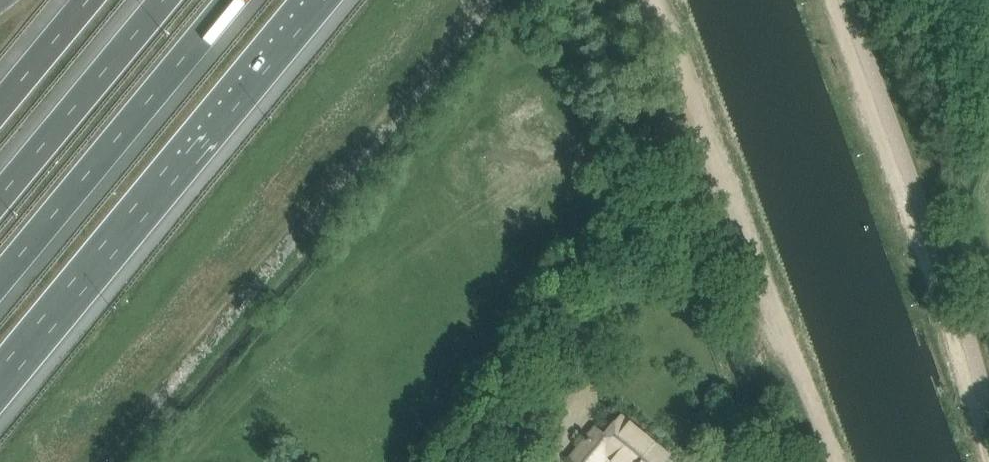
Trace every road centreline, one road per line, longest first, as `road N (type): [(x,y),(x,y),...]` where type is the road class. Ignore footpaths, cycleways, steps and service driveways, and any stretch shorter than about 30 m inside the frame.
road 1 (track): [(660,0),(692,113),(818,461)]
road 2 (track): [(831,0),(987,461)]
road 3 (motorway): [(0,373),(305,0)]
road 4 (motorway): [(0,279),(232,0)]
road 5 (motorway): [(163,0),(0,197)]
road 6 (motorway): [(87,0),(0,105)]

